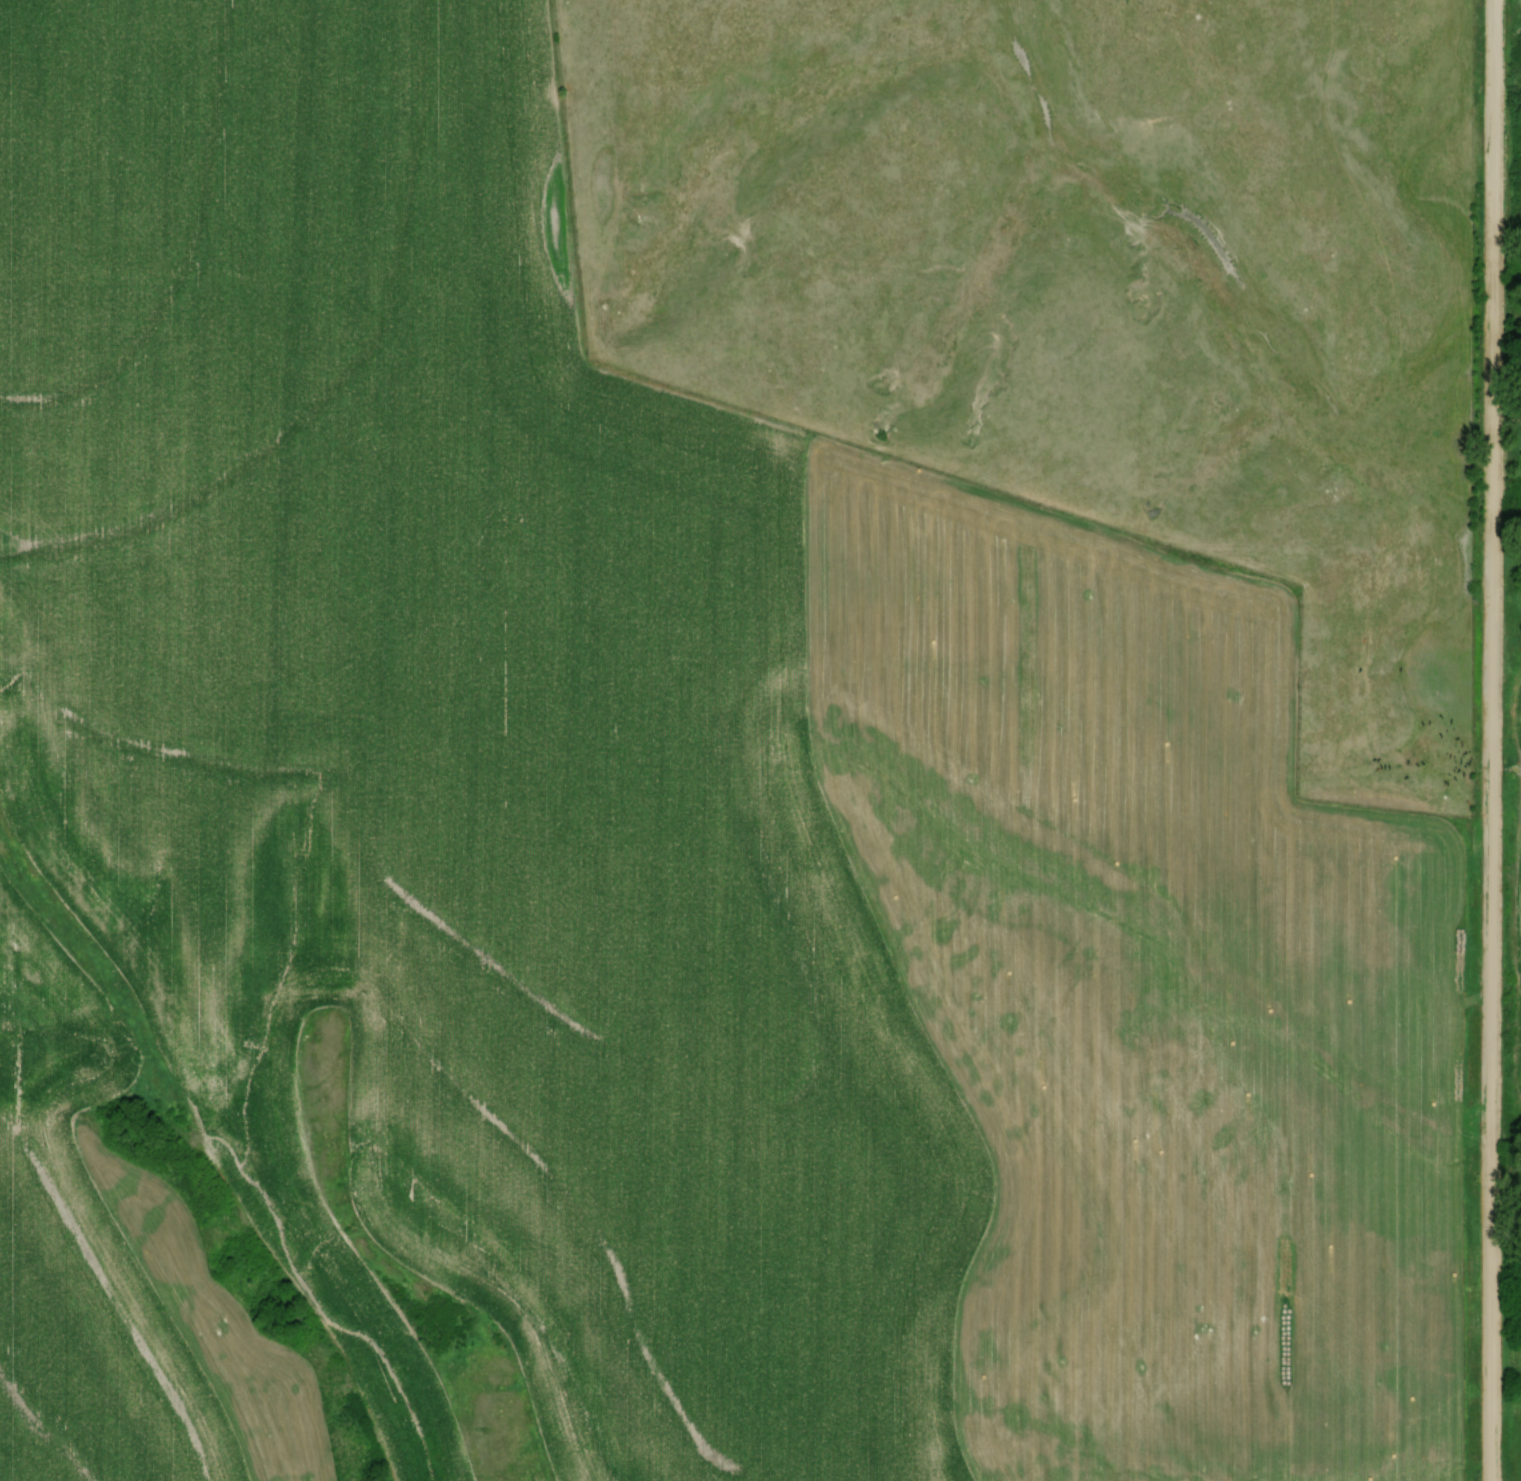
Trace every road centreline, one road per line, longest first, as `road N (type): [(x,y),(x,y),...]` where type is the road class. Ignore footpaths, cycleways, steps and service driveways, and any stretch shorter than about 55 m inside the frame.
road 1 (residential): [(1493,1480),(1498,0)]

